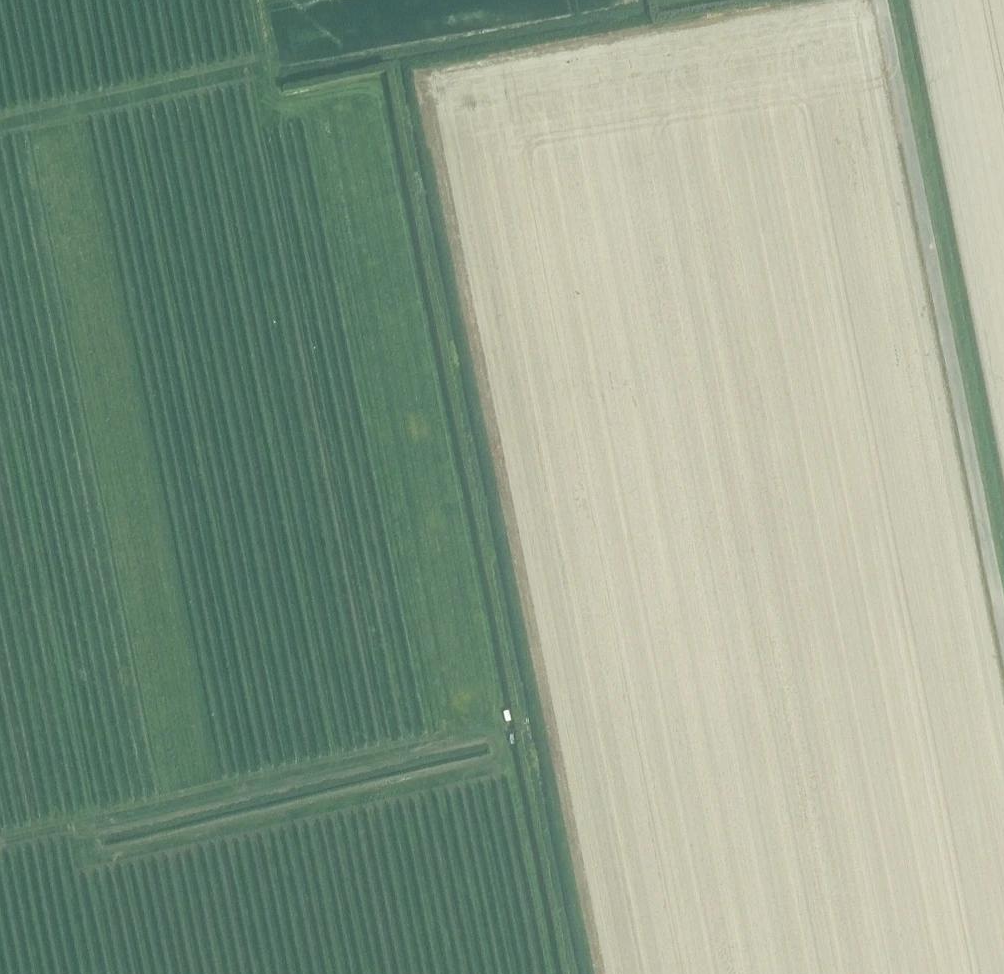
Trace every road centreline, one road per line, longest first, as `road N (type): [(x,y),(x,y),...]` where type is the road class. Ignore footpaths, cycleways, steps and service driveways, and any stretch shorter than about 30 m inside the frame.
road 1 (unclassified): [(1003,628),(880,0)]

